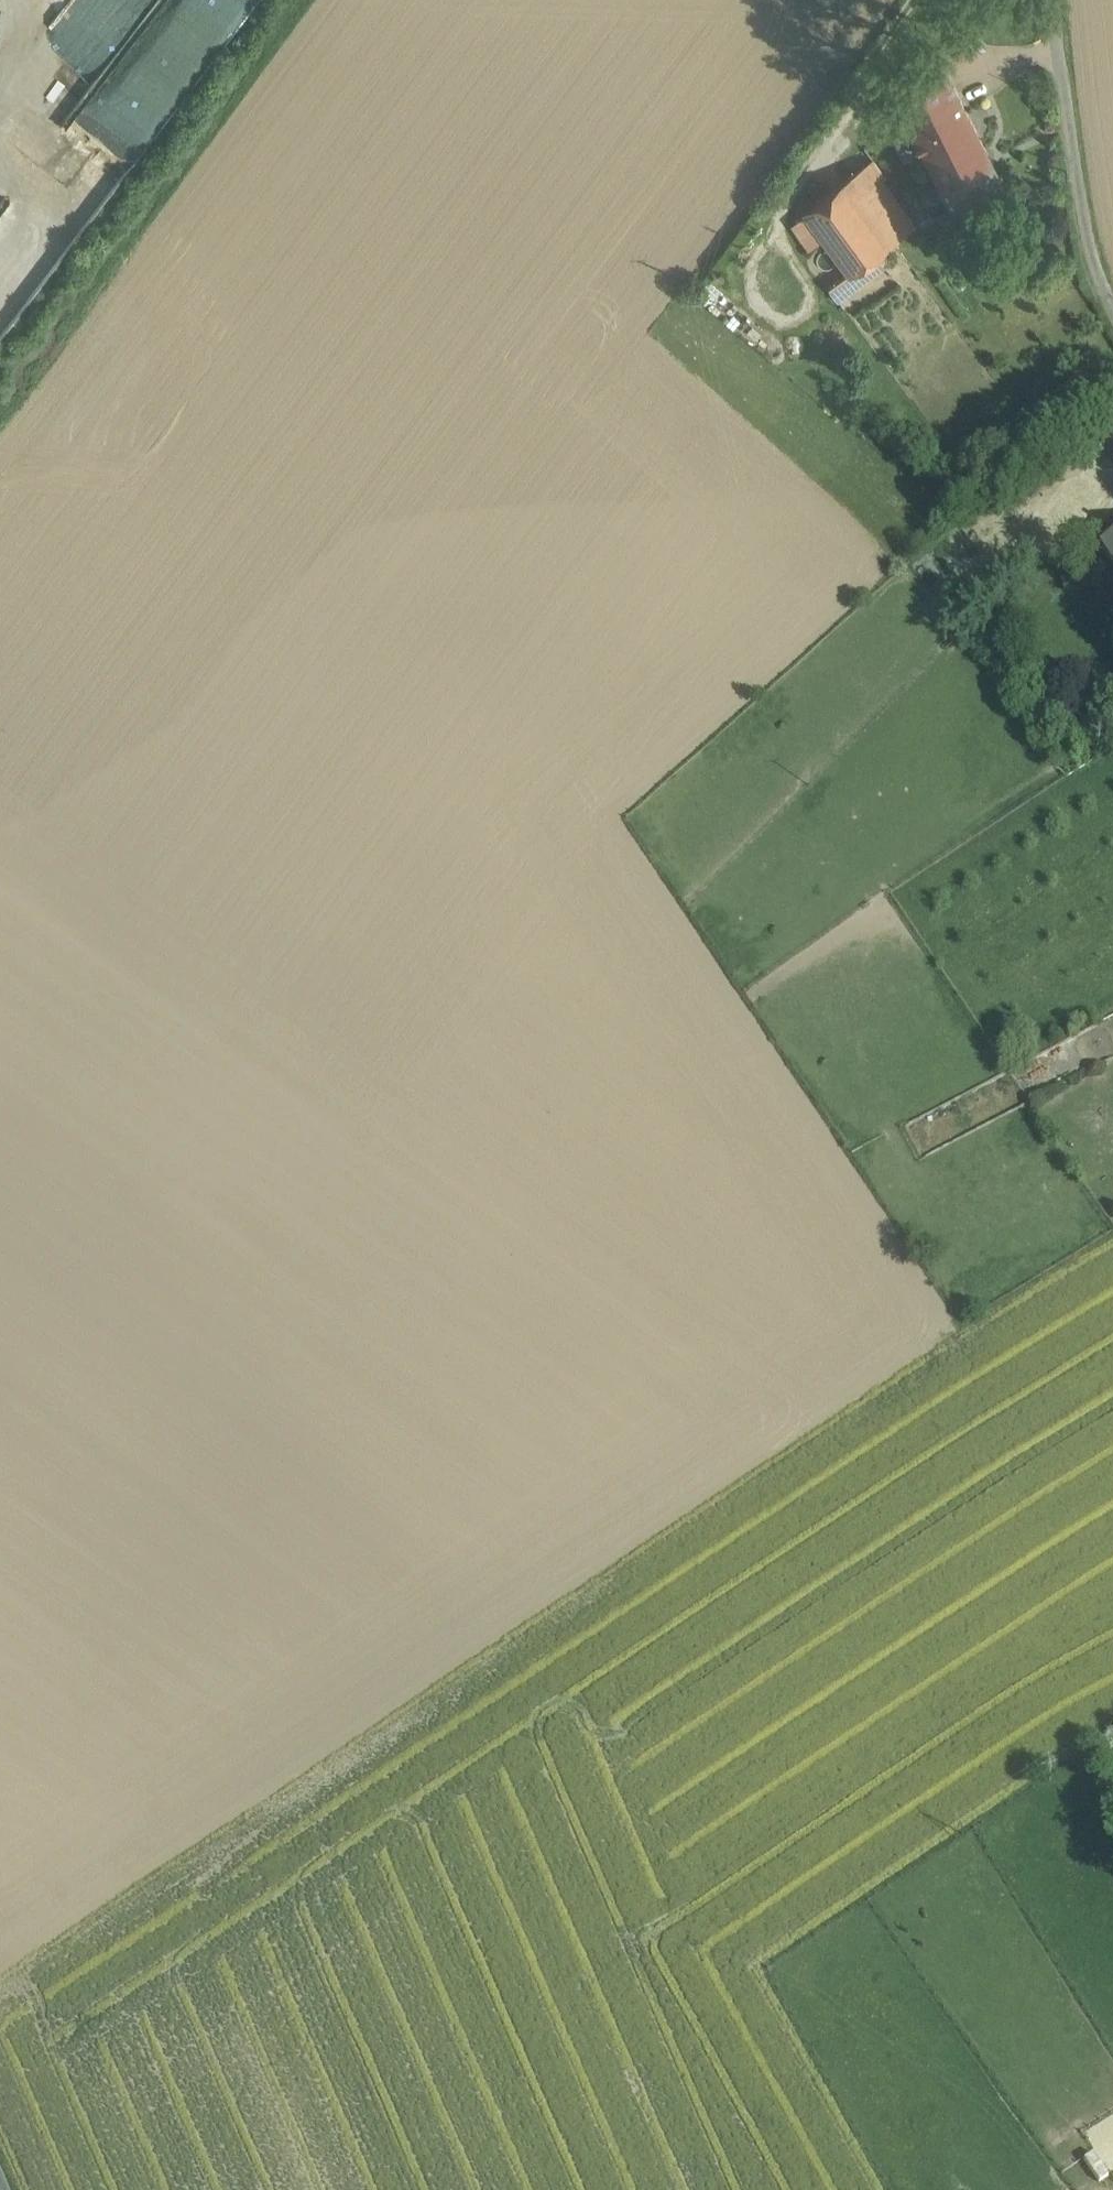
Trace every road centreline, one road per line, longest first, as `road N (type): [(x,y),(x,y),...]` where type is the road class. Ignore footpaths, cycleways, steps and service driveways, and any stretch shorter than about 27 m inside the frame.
road 1 (residential): [(1112,312),(1088,244),(1052,0)]

